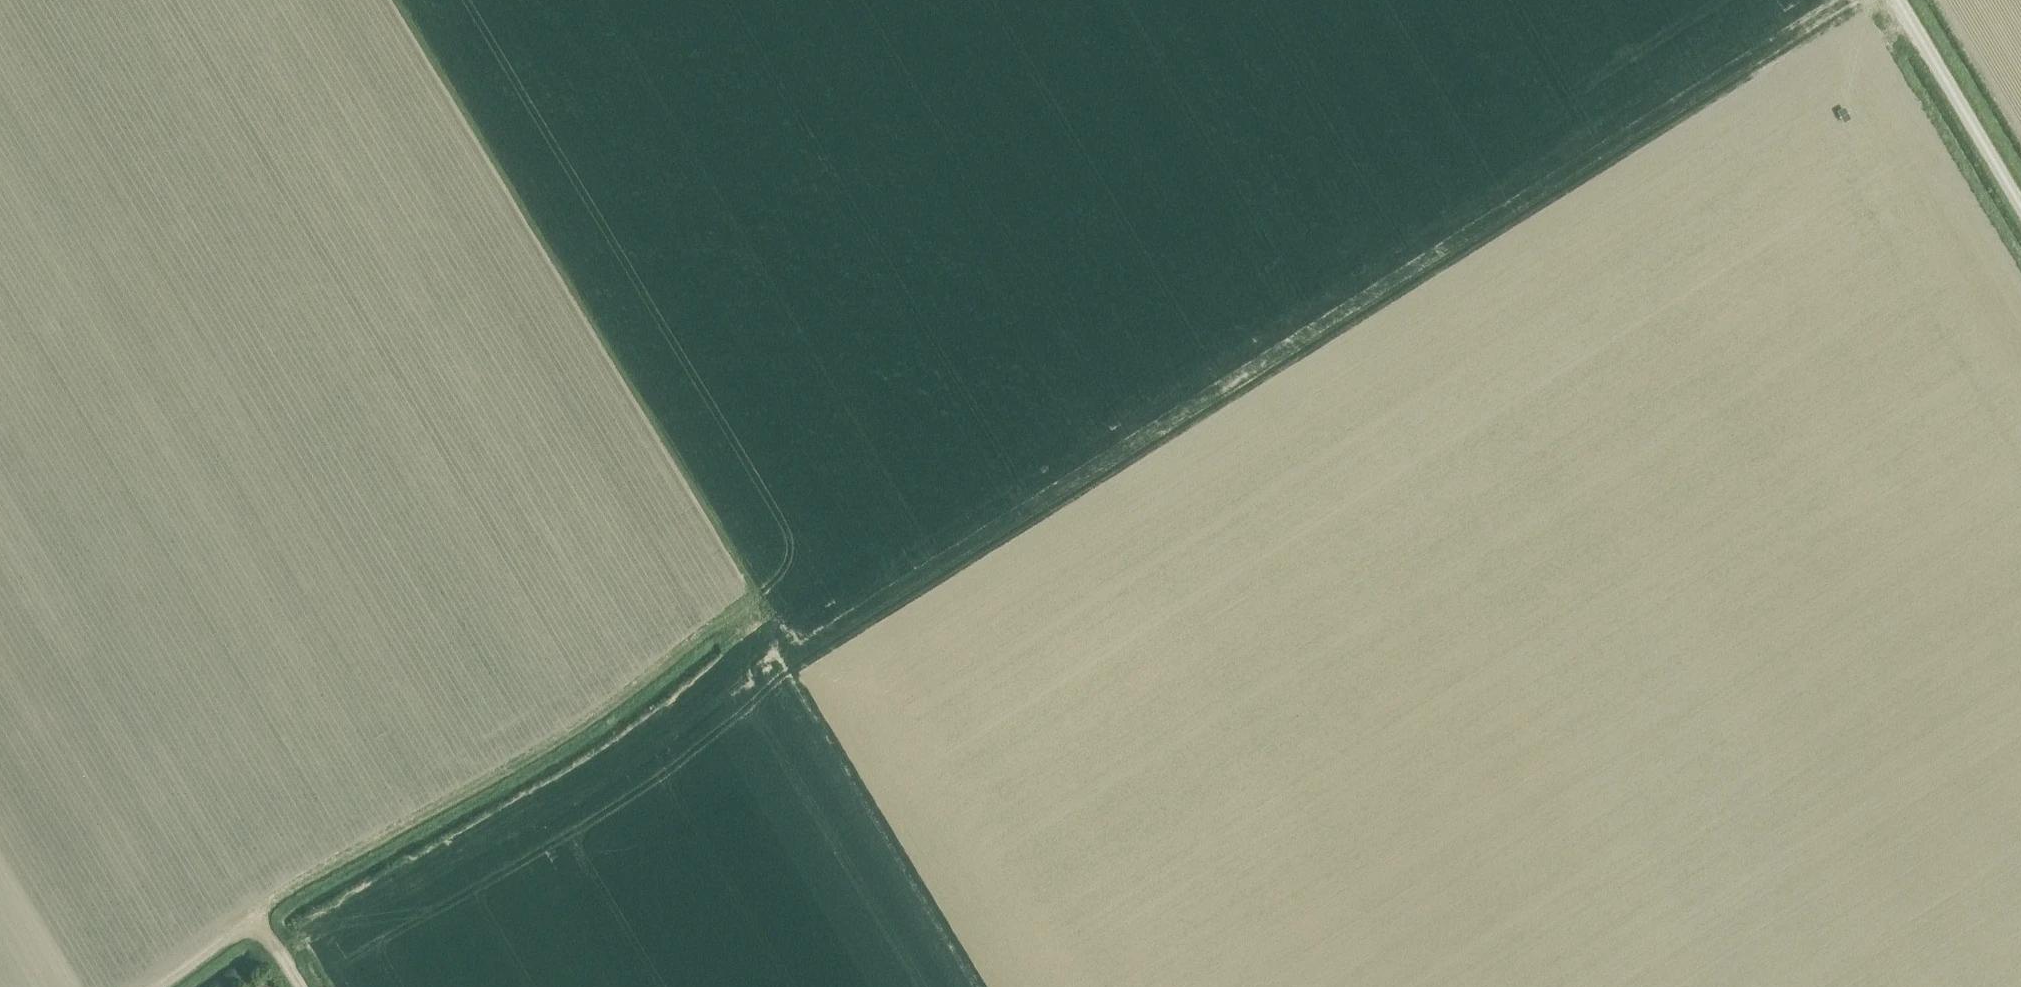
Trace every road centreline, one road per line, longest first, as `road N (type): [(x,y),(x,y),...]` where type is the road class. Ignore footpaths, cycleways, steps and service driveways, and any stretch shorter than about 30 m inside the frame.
road 1 (unclassified): [(2020,210),(1895,0)]

